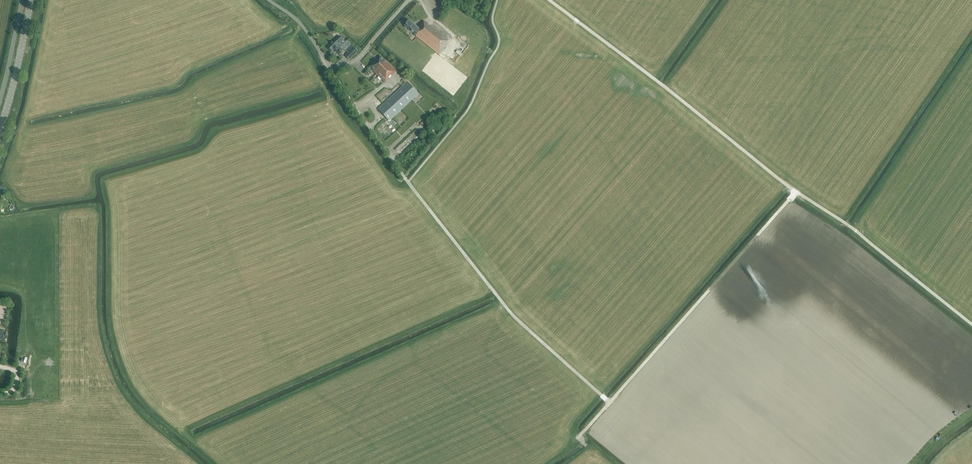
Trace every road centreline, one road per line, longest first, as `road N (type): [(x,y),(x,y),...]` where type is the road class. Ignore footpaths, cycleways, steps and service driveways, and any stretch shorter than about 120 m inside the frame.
road 1 (track): [(971,324),(550,0)]
road 2 (track): [(610,402),(509,310),(369,127)]
road 3 (track): [(585,445),(578,437),(796,191)]
road 4 (track): [(497,0),(498,45),(471,104),(408,182)]
road 5 (unclassified): [(409,0),(359,56),(338,66),(269,0)]
road 6 (secondary): [(0,129),(31,0)]

